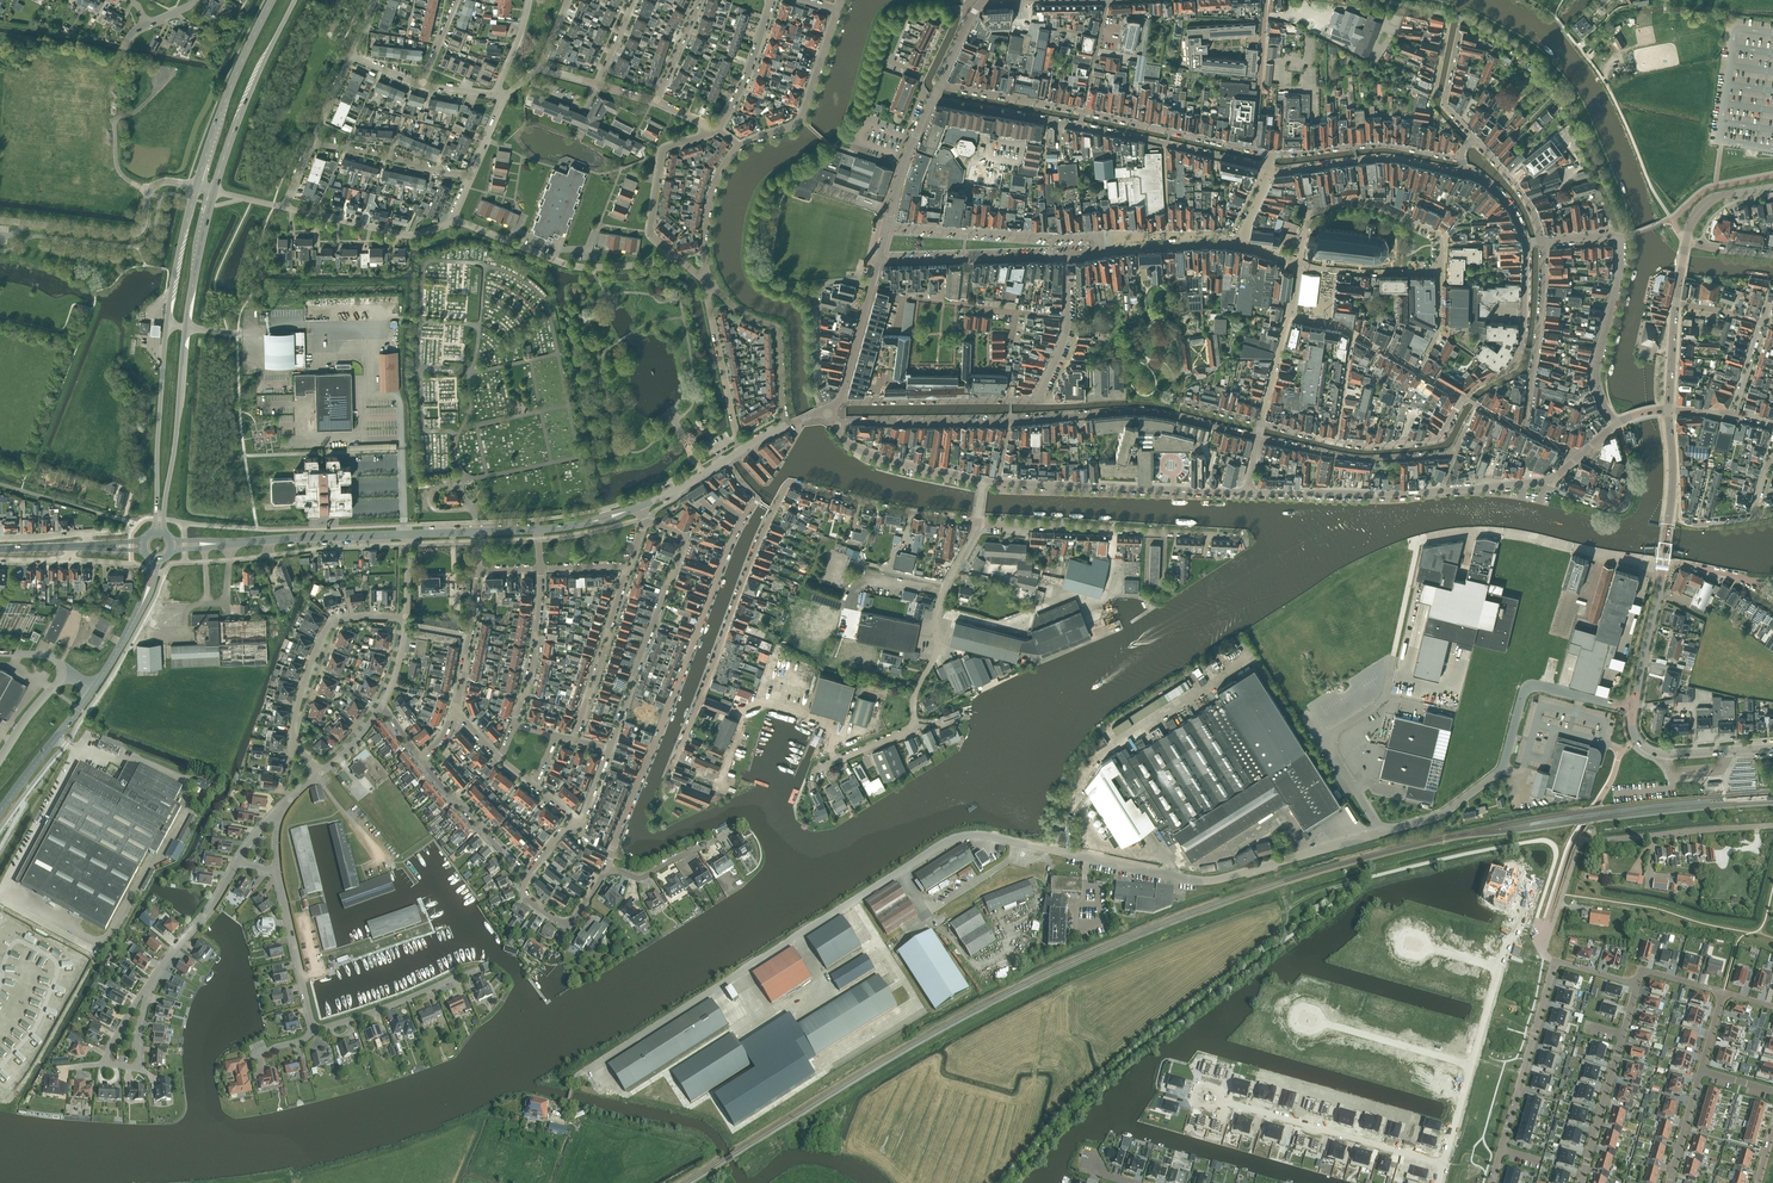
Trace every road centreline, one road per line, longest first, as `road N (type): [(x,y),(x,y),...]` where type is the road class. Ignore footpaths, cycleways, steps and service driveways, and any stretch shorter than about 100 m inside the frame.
road 1 (unclassified): [(584,1071),(960,836),(1209,881),(1381,833)]
road 2 (residential): [(668,776),(788,482),(978,522)]
road 3 (residential): [(610,855),(727,549),(755,498),(726,461)]
road 4 (unclassified): [(1282,942),(1366,878),(1543,840),(1556,854),(1536,920),(1544,929)]
road 5 (primary): [(196,186),(167,319),(154,531)]
road 6 (primary): [(164,532),(189,303),(213,191)]
road 7 (unclassified): [(1381,833),(1443,813),(1499,772),(1531,685),(1634,708)]
road 8 (unclassified): [(812,779),(913,725),(916,692),(936,652),(943,590),(978,522)]
road 9 (residential): [(609,750),(686,538),(645,522)]
road 10 (tertiary): [(1248,492),(983,480)]
road 11 (residential): [(1581,455),(1524,429),(1542,314),(1543,241)]
road 12 (residential): [(1258,437),(1146,411),(1010,421)]
road 13 (unclassified): [(1663,563),(1498,531),(1424,539)]
road 14 (residential): [(1444,1164),(1220,1099)]
road 15 (residential): [(1492,1182),(1556,960)]
road 16 (residential): [(1207,534),(978,522)]
road 17 (residential): [(0,1067),(38,1024),(57,964),(17,942),(0,985)]
road 18 (primary): [(213,191),(295,0)]
road 19 (residential): [(1581,1182),(1638,984)]
road 20 (primary): [(272,0),(196,186)]
road 21 (residential): [(292,739),(330,623),(407,617)]
road 22 (residential): [(1038,400),(840,400)]
road 23 (residential): [(1669,1182),(1723,992)]
road 24 (residential): [(1453,453),(1370,459),(1258,437)]
road 25 (residential): [(1268,169),(1377,157),(1463,172)]
road 26 (residential): [(1300,263),(1313,213),(1362,202),(1434,230),(1441,245)]
road 27 (unclassified): [(1616,424),(1594,375),(1620,275),(1618,238)]
road 28 (tertiary): [(1441,491),(1248,492)]
road 29 (residential): [(1271,154),(1083,111)]
road 30 (residential): [(1460,157),(1379,143),(1271,154)]
road 31 (residential): [(785,427),(779,330),(706,281)]
road 32 (residential): [(879,261),(1063,255)]
road 33 (residential): [(575,741),(629,567)]
road 34 (residential): [(1526,244),(1519,356),(1465,398)]
road 35 (unclassified): [(742,147),(801,119),(838,10)]
road 36 (residential): [(314,1031),(482,967)]
road 37 (tertiary): [(231,543),(408,536)]
road 38 (unclassified): [(452,220),(411,235),(282,207)]
road 39 (residential): [(836,425),(1010,421)]
road 40 (unclassified): [(743,449),(706,281)]
road 41 (unclassified): [(1772,825),(1602,840)]
road 42 (residential): [(1543,481),(1597,505),(1623,506),(1630,474),(1616,424)]
road 43 (unclassified): [(673,254),(594,268),(510,243)]
road 44 (residential): [(1441,245),(1441,271),(1300,263)]
road 45 (residential): [(1068,318),(902,299)]
road 46 (residential): [(673,254),(649,231),(662,156),(710,126)]
road 47 (unclassified): [(314,1031),(278,873)]
road 48 (residential): [(1049,237),(888,225)]
road 49 (tertiary): [(983,480),(865,452),(836,425)]
road 50 (residential): [(527,877),(420,757)]
road 51 (residential): [(469,177),(313,140)]
road 52 (residential): [(515,725),(534,656),(541,568)]
road 53 (residential): [(1472,1066),(1321,1021)]
road 54 (tertiary): [(1663,563),(1673,482),(1669,410)]
road 55 (primary): [(92,690),(0,813)]
road 56 (residential): [(150,985),(237,862)]
road 57 (residential): [(1337,441),(1438,439),(1465,398)]
road 58 (tertiary): [(1634,708),(1663,563)]
road 59 (residential): [(453,713),(477,570)]
road 60 (residential): [(1083,111),(941,83)]
road 61 (unclassified): [(706,281),(714,191),(742,147)]
road 62 (residential): [(716,130),(749,70),(772,0)]
road 63 (unclassified): [(1381,833),(1307,715)]
road 64 (residential): [(527,877),(528,899),(569,923),(608,869)]
road 65 (tertiary): [(888,225),(932,99)]
road 66 (residential): [(1543,241),(1523,194),(1475,138)]
road 67 (residential): [(1046,120),(1165,145)]
road 68 (residential): [(102,1063),(139,1068),(150,985)]
road 69 (unclassified): [(30,224),(126,235),(145,222)]

